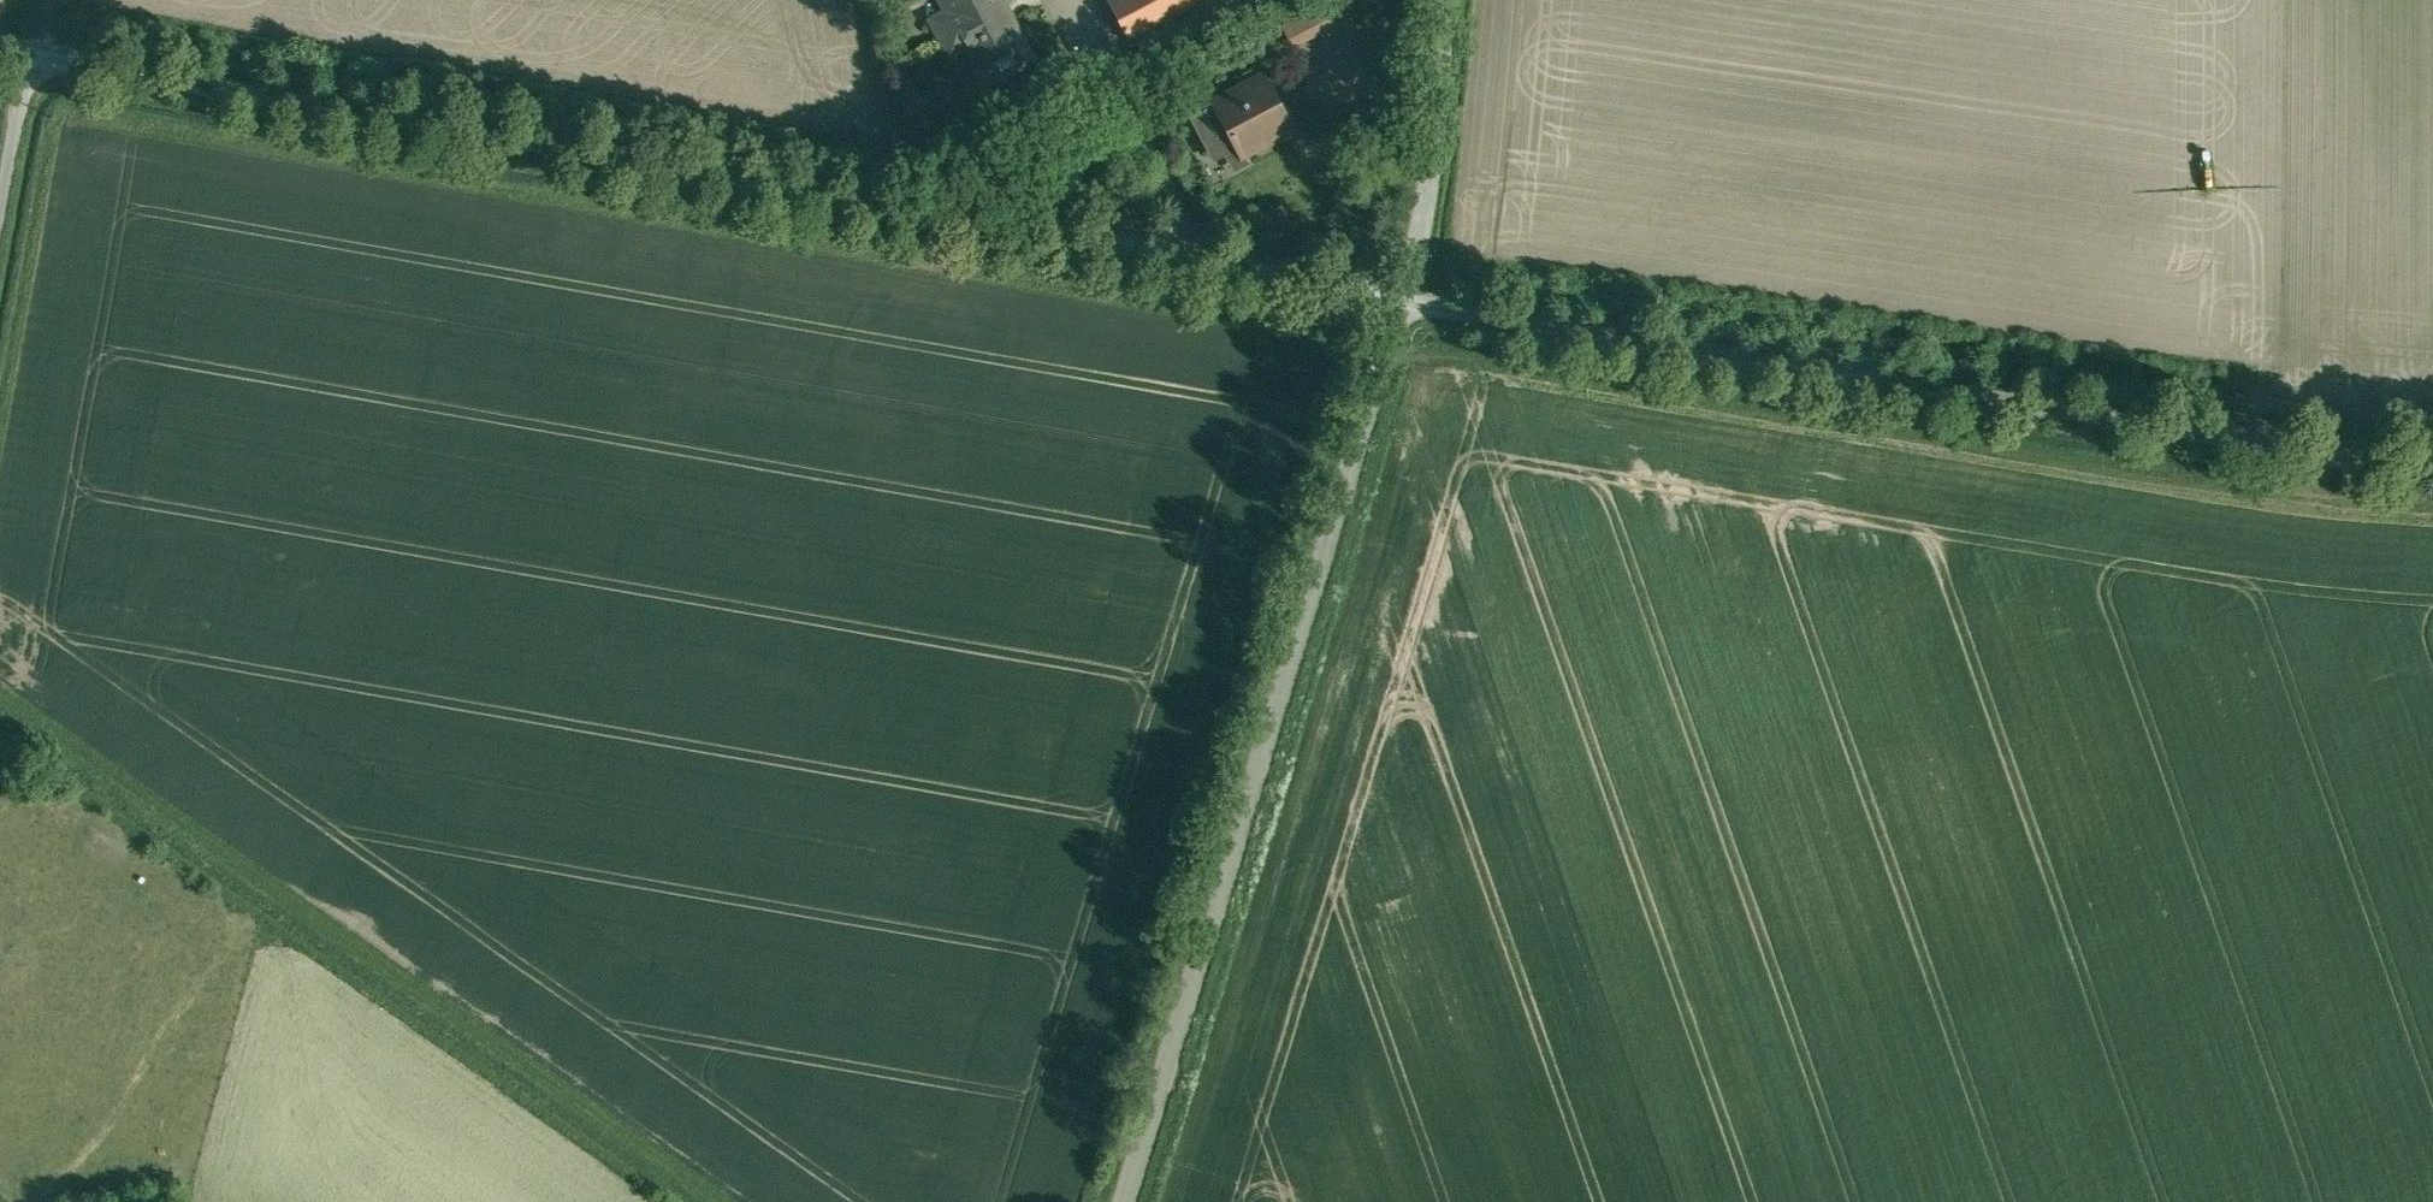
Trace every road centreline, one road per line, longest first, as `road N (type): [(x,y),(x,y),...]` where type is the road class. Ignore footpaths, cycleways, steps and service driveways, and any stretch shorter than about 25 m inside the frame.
road 1 (unclassified): [(0,47),(1401,304)]
road 2 (unclassified): [(2432,458),(2337,455),(1401,304)]
road 3 (unclassified): [(1401,304),(1130,1201)]
road 4 (unclassified): [(1401,304),(1443,92),(1450,0)]

